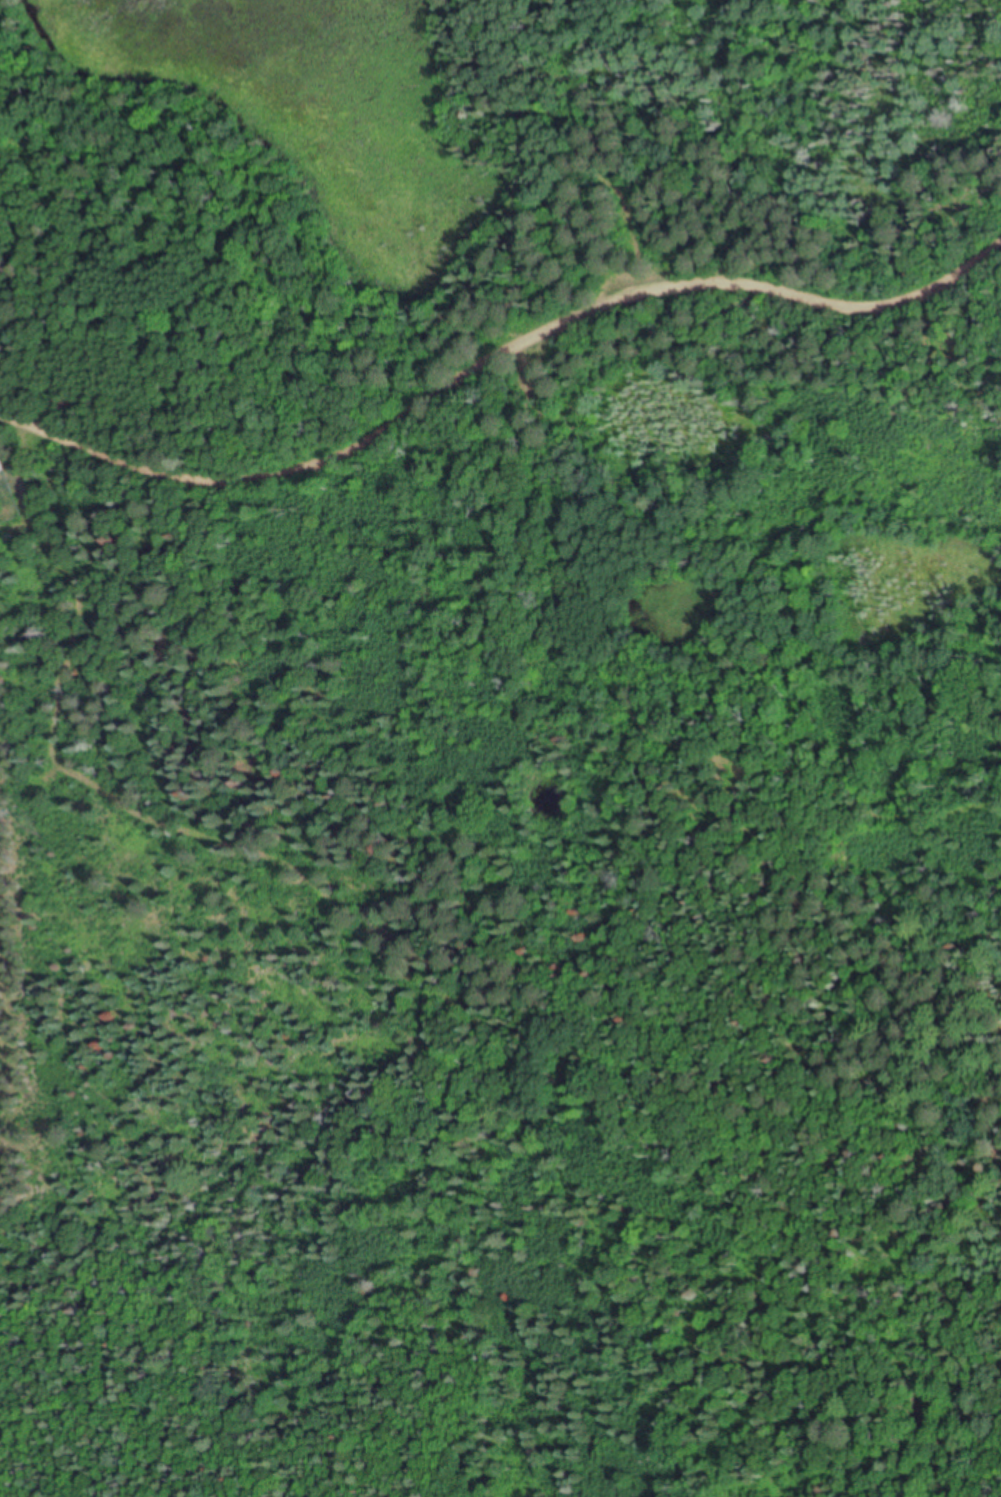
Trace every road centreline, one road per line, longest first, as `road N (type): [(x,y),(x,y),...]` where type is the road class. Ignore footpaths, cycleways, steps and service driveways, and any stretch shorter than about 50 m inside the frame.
road 1 (residential): [(1000,247),(936,292),(873,313),(757,288),(686,288),(604,313),(457,374),(396,430),(330,471),(249,486),(167,481),(0,411)]

